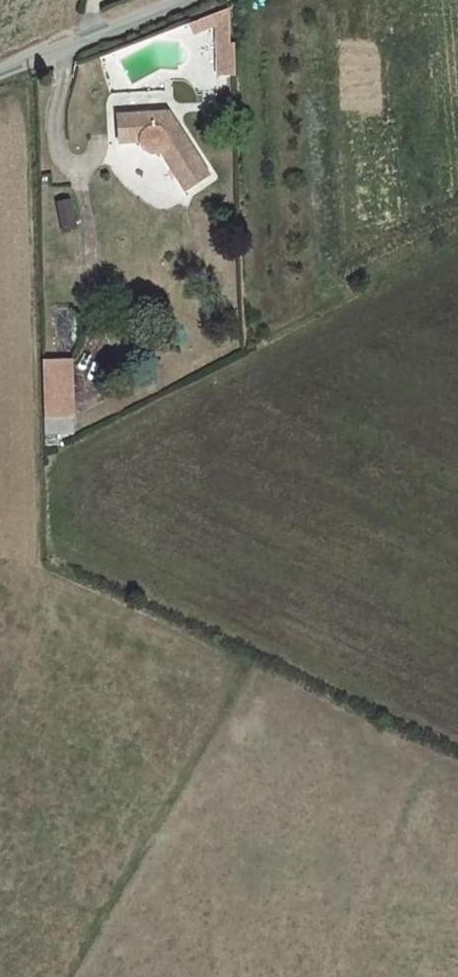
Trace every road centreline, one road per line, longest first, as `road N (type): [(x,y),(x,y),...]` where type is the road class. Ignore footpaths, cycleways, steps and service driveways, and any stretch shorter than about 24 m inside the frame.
road 1 (unclassified): [(184,0),(0,76)]

